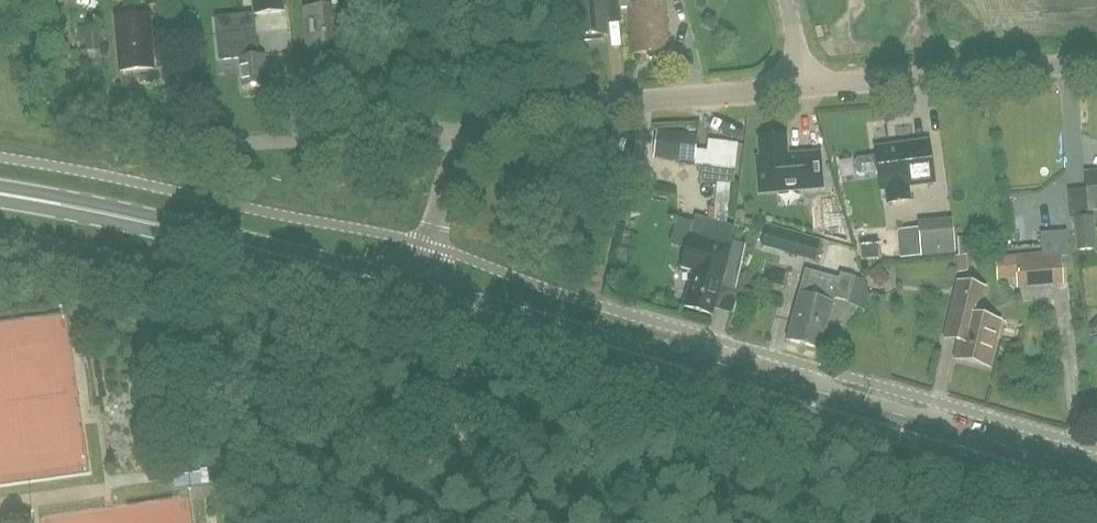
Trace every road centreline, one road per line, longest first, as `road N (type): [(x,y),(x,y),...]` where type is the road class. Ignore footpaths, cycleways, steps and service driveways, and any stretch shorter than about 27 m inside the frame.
road 1 (primary): [(1096,486),(422,294)]
road 2 (primary): [(0,197),(422,294)]
road 3 (residential): [(468,146),(527,112),(806,85)]
road 4 (residential): [(806,85),(1096,63)]
road 5 (residential): [(468,146),(432,129),(216,146)]
road 6 (residential): [(422,294),(442,204),(468,146)]

